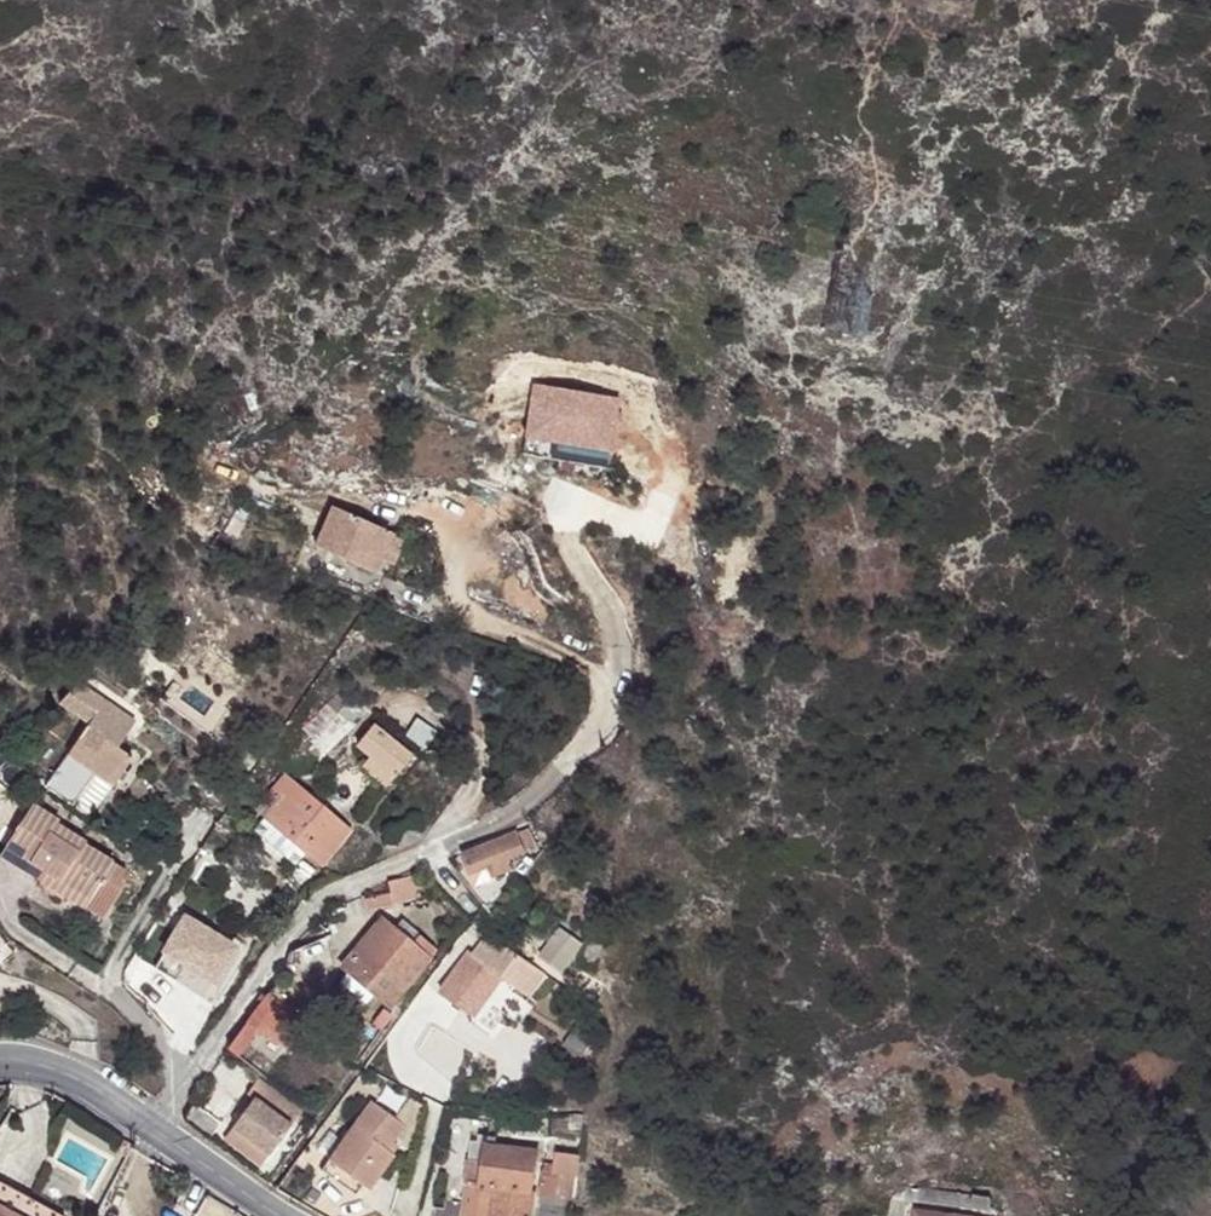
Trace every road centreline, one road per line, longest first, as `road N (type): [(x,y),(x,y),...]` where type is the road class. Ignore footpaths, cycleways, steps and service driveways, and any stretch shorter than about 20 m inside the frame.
road 1 (unclassified): [(0,1064),(42,1065),(77,1083),(277,1215)]

